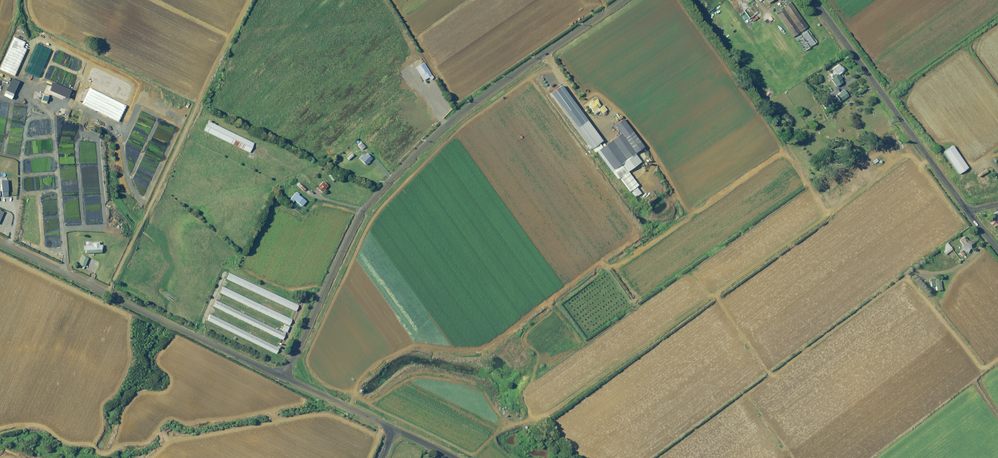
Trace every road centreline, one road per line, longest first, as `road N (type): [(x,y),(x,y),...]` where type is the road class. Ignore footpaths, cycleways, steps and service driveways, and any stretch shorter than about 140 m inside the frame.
road 1 (unclassified): [(284,377),(353,230),(393,176),(478,98),(623,0)]
road 2 (unclassified): [(0,242),(284,377)]
road 3 (tertiary): [(969,213),(815,0)]
road 4 (unclassified): [(284,377),(394,429)]

